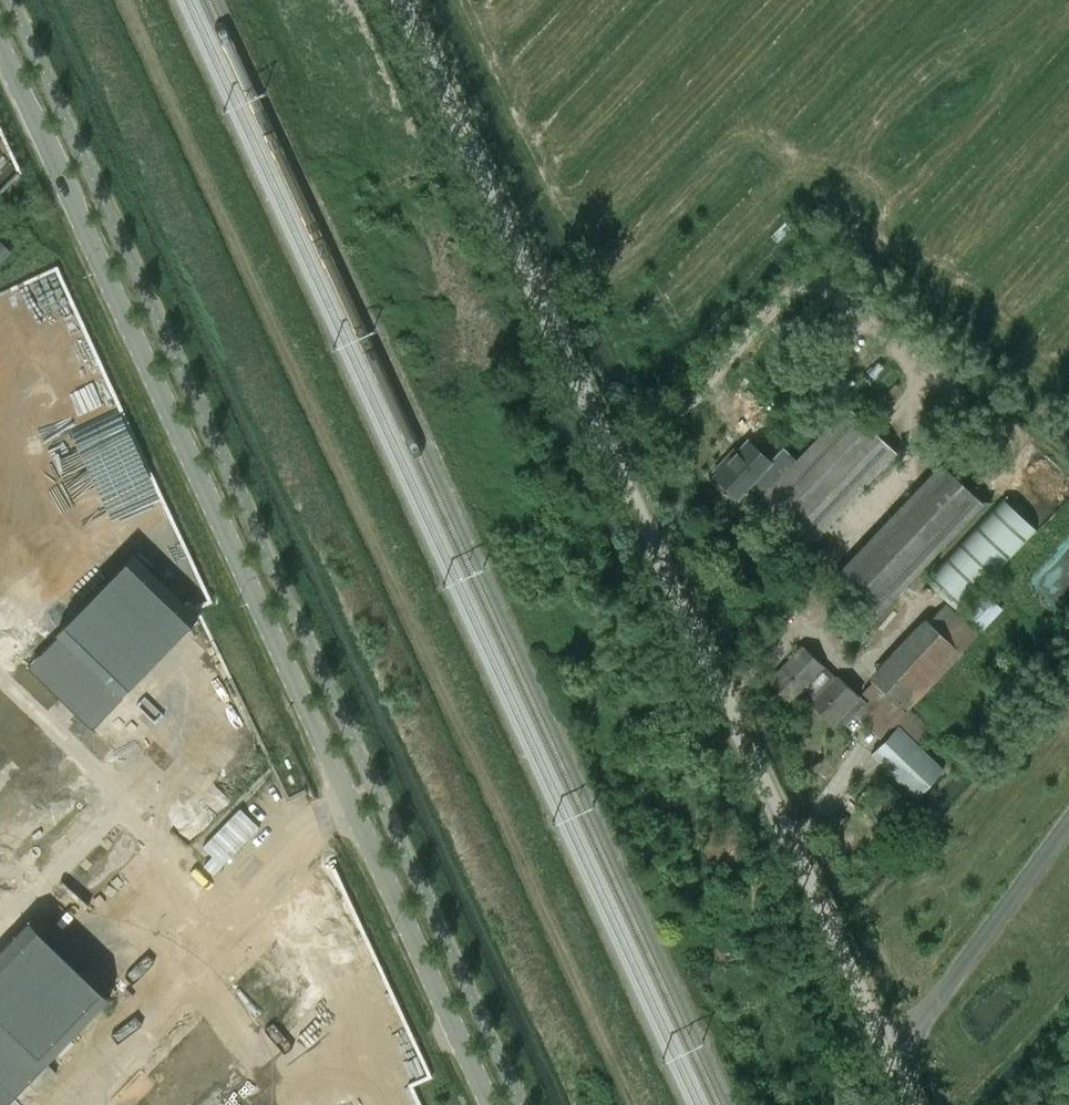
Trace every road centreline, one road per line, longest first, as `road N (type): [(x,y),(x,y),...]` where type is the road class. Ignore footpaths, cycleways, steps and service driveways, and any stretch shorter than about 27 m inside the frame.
road 1 (unclassified): [(908,1104),(398,0)]
road 2 (unclassified): [(496,1104),(0,31)]

